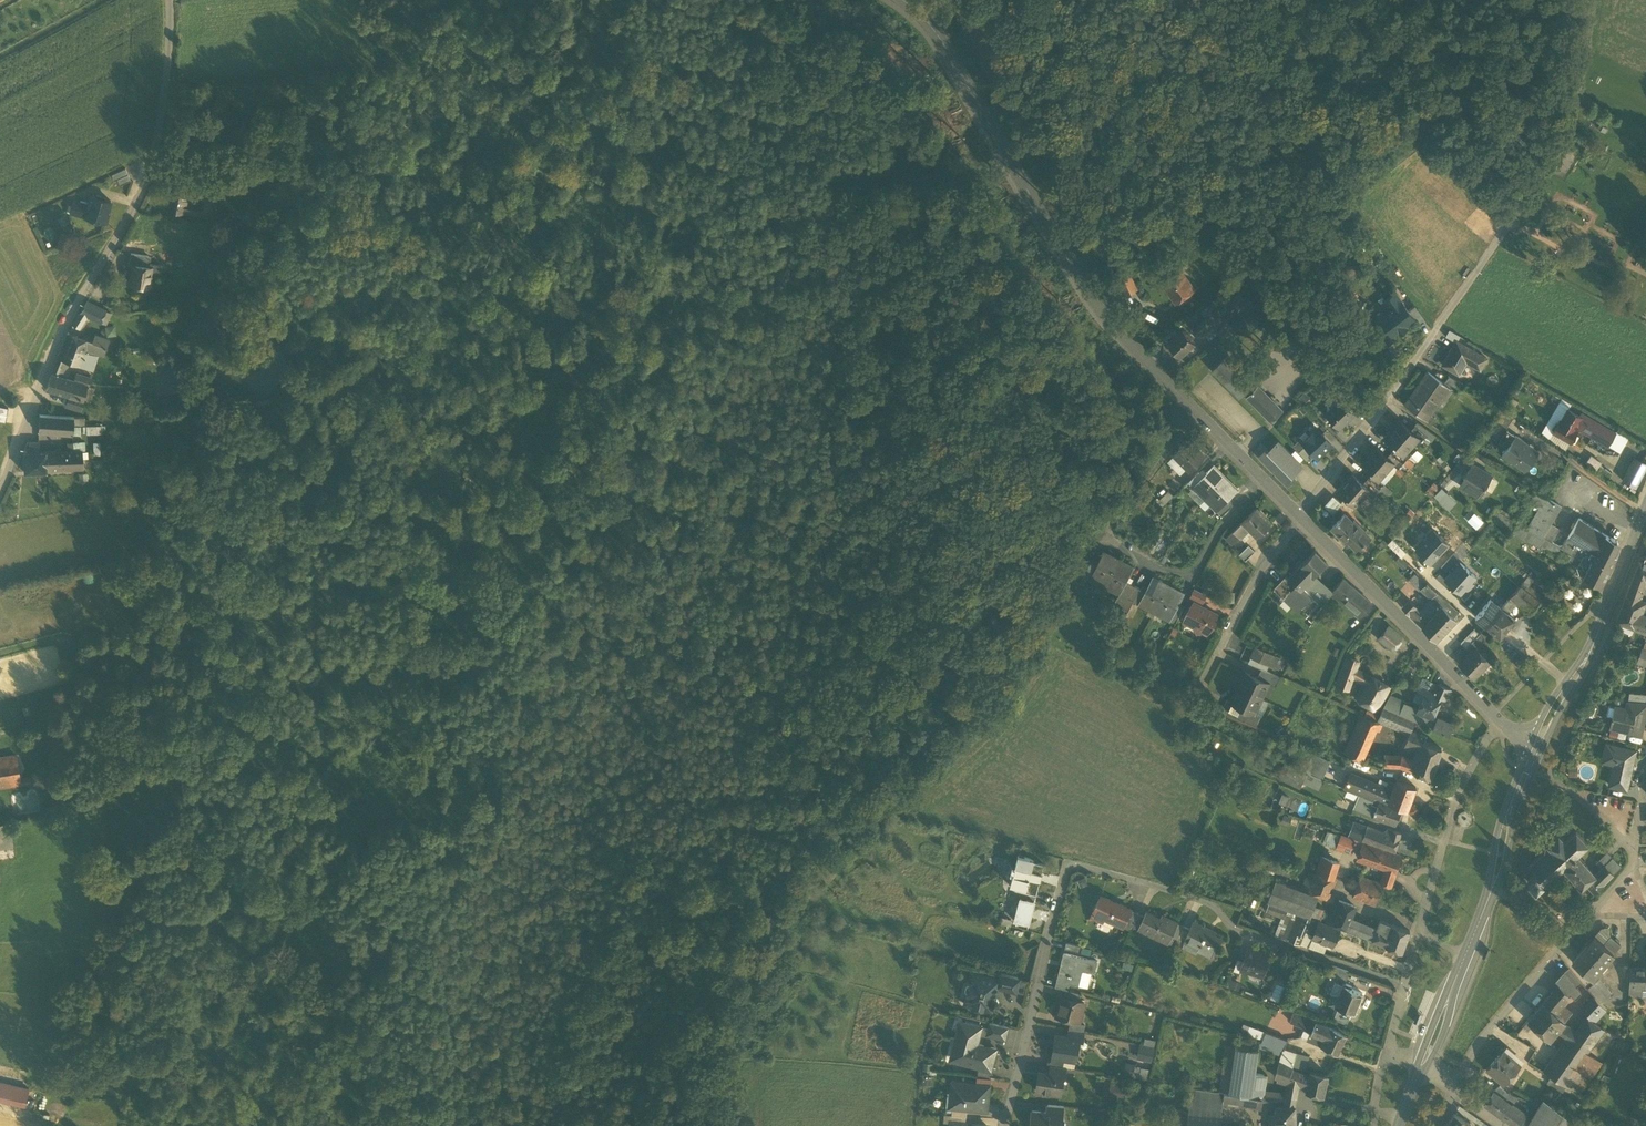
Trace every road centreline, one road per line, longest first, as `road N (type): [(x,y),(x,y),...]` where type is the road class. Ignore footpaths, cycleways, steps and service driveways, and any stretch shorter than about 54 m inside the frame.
road 1 (secondary): [(1302,520),(1131,348),(1069,265),(934,38),(894,0)]
road 2 (residential): [(1007,1125),(1067,864),(1210,902),(1233,929),(1405,986)]
road 3 (residential): [(0,493),(52,354),(147,177),(163,106),(170,0)]
road 4 (residential): [(1302,520),(1516,215)]
road 5 (secondary): [(1499,719),(1302,520)]
road 6 (secondary): [(1537,747),(1588,658),(1645,517)]
road 7 (track): [(1592,0),(1566,140),(1516,215)]
road 8 (residential): [(1419,934),(1456,796),(1499,719)]
road 9 (residential): [(1589,915),(1485,1037),(1454,1093)]
road 10 (secondary): [(1466,957),(1537,747)]
road 11 (residential): [(1302,520),(1260,570),(1202,687)]
road 12 (residential): [(1547,778),(1569,788),(1635,859)]
road 13 (secondary): [(1421,1069),(1466,957)]

